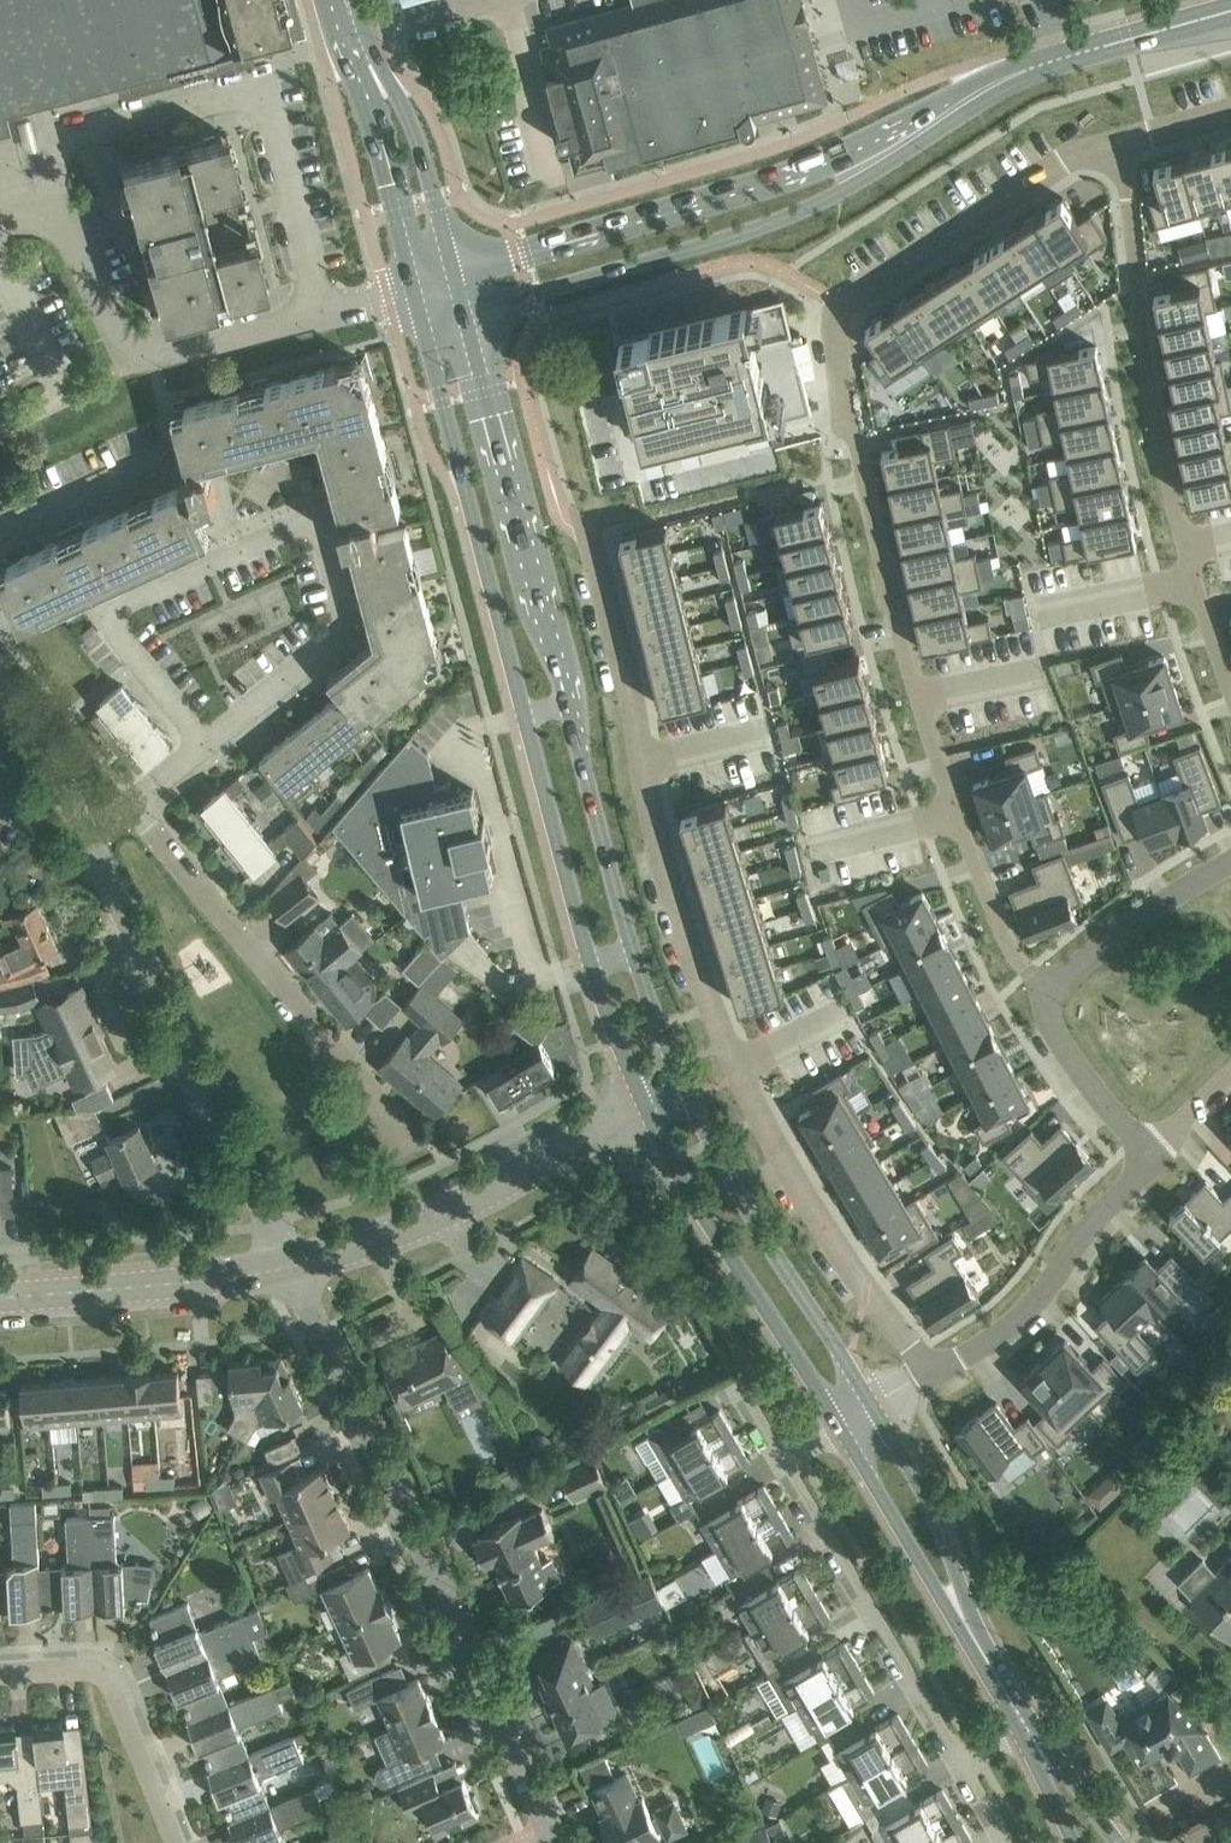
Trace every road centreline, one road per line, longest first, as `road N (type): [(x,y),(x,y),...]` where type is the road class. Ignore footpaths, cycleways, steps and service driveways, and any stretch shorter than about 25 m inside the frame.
road 1 (residential): [(933,1372),(819,1217),(771,1138),(711,1005),(653,820),(648,759),(591,536)]
road 2 (tertiary): [(416,295),(577,916),(641,1112)]
road 3 (tertiary): [(688,1091),(613,879),(465,315)]
road 4 (residential): [(840,308),(834,335),(849,418),(897,635),(954,815),(1011,950),(1046,988)]
road 5 (residential): [(545,1842),(289,1267)]
road 6 (tertiary): [(465,315),(763,228),(911,150),(1018,72)]
road 7 (tertiary): [(1018,72),(968,86),(905,126),(753,189),(454,273)]
road 8 (residential): [(1230,694),(1160,441),(1120,144)]
road 9 (unclassified): [(204,744),(338,639),(342,611),(321,540),(294,523),(130,594),(117,617),(124,638)]
road 10 (unclassified): [(320,316),(260,89),(62,139),(45,193)]
road 11 (unclassified): [(289,1267),(88,837)]
road 12 (unclassified): [(412,1142),(131,805)]
road 13 (unclassified): [(289,1267),(439,1215),(641,1112)]
road 14 (tertiary): [(641,1112),(840,1427)]
road 15 (unclassified): [(320,316),(159,353),(142,348),(106,314),(45,193)]
road 16 (tertiary): [(874,1407),(778,1261),(688,1091)]
road 17 (residential): [(964,1759),(784,1459)]
road 18 (residential): [(840,308),(1071,156),(1120,144)]
road 19 (residential): [(1149,1160),(1031,1306),(933,1372)]
road 20 (residential): [(178,1842),(106,1674),(85,1663),(0,1669)]
road 21 (unclassified): [(0,1295),(289,1267)]
road 22 (tertiary): [(983,1651),(923,1491),(874,1407)]
road 23 (tertiary): [(840,1427),(983,1651)]
road 24 (tertiary): [(358,38),(416,295)]
road 25 (tertiary): [(454,273),(403,103),(358,38)]
road 26 (residential): [(1046,988),(1163,901),(1230,863)]
road 27 (residential): [(1046,988),(1050,1023),(1149,1160)]
road 28 (unclassified): [(555,176),(508,0)]
road 29 (unclassified): [(0,533),(165,456)]
road 30 (residential): [(0,690),(88,837)]
road 31 (unclassified): [(124,638),(204,744)]
road 32 (unclassified): [(358,38),(482,0)]
road 33 (tertiary): [(1117,1842),(1061,1765),(1036,1745)]
road 34 (tertiary): [(1109,43),(1230,10)]
road 35 (residential): [(1230,1071),(1149,1160)]

